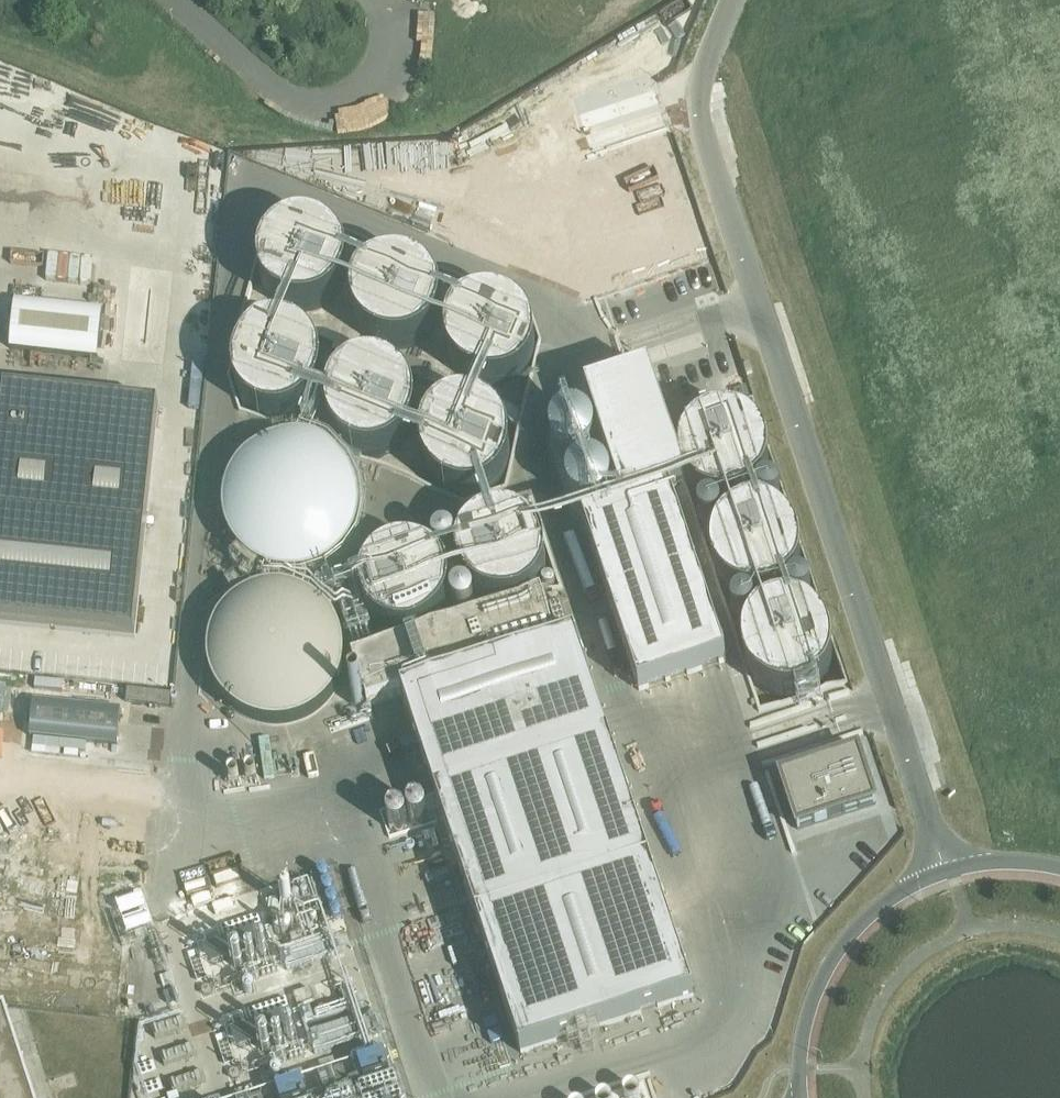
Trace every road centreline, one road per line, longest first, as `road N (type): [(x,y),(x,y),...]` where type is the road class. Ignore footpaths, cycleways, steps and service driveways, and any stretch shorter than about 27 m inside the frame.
road 1 (unclassified): [(950,873),(698,113),(735,0)]
road 2 (unclassified): [(950,873),(909,890),(843,947),(805,1026),(803,1097)]

